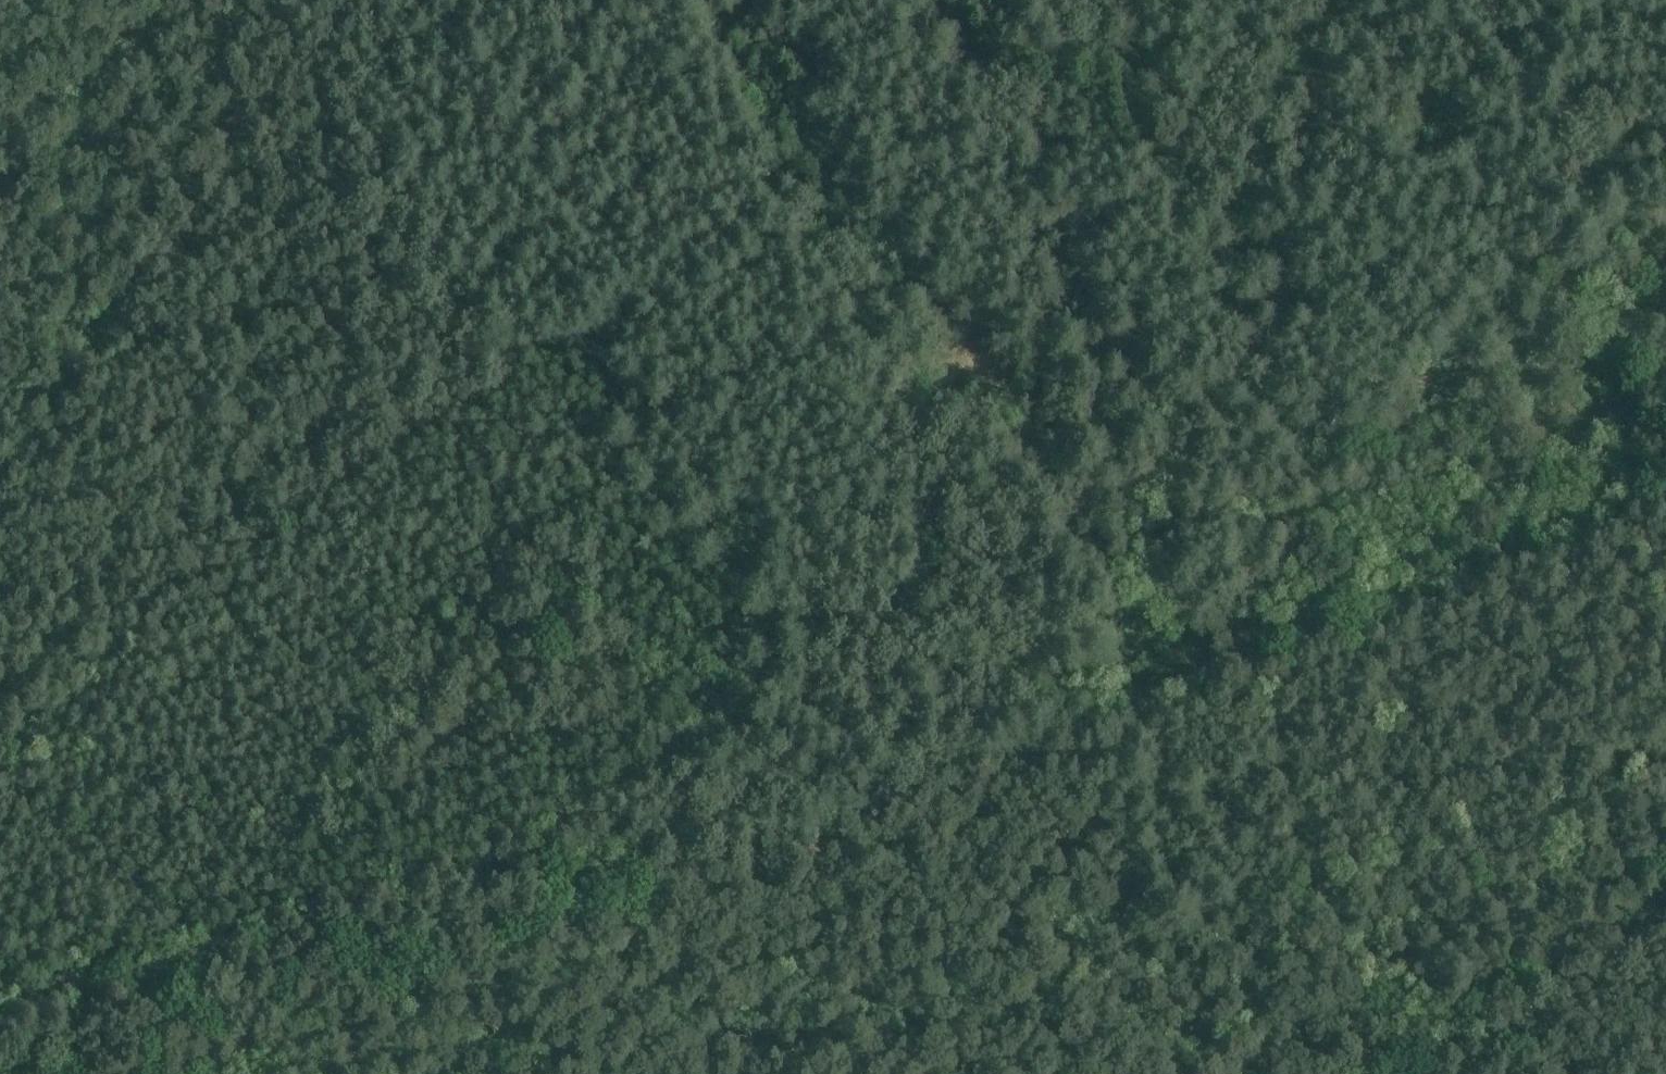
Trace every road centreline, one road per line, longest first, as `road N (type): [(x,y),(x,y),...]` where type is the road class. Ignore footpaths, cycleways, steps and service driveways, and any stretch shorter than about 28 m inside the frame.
road 1 (track): [(1366,1073),(1227,652)]

